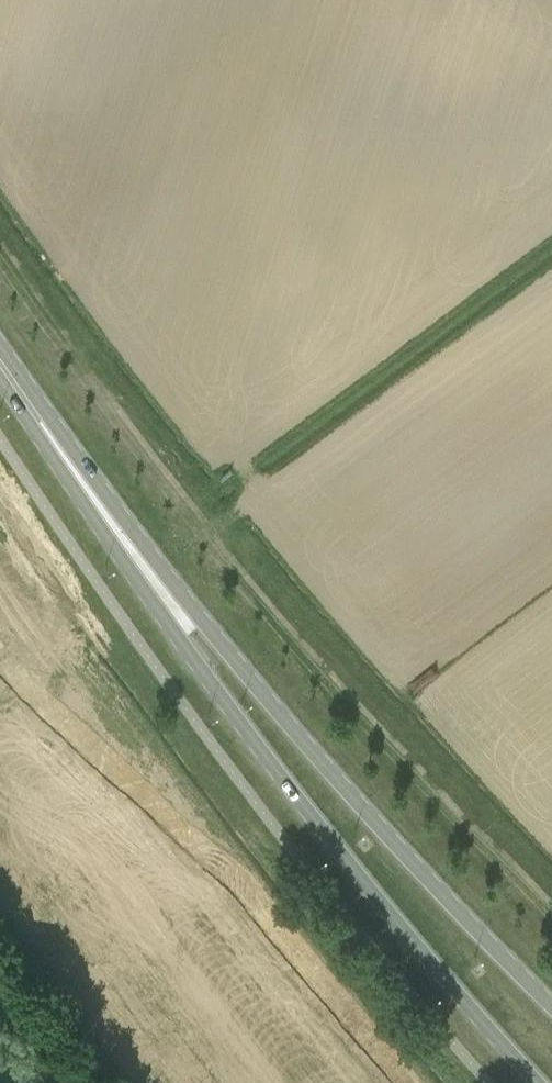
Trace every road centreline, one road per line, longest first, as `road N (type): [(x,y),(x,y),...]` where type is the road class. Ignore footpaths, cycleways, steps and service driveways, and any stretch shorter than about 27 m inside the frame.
road 1 (primary): [(0,364),(104,534),(233,713),(368,888),(537,1082)]
road 2 (primary): [(551,1006),(271,704),(0,362)]

